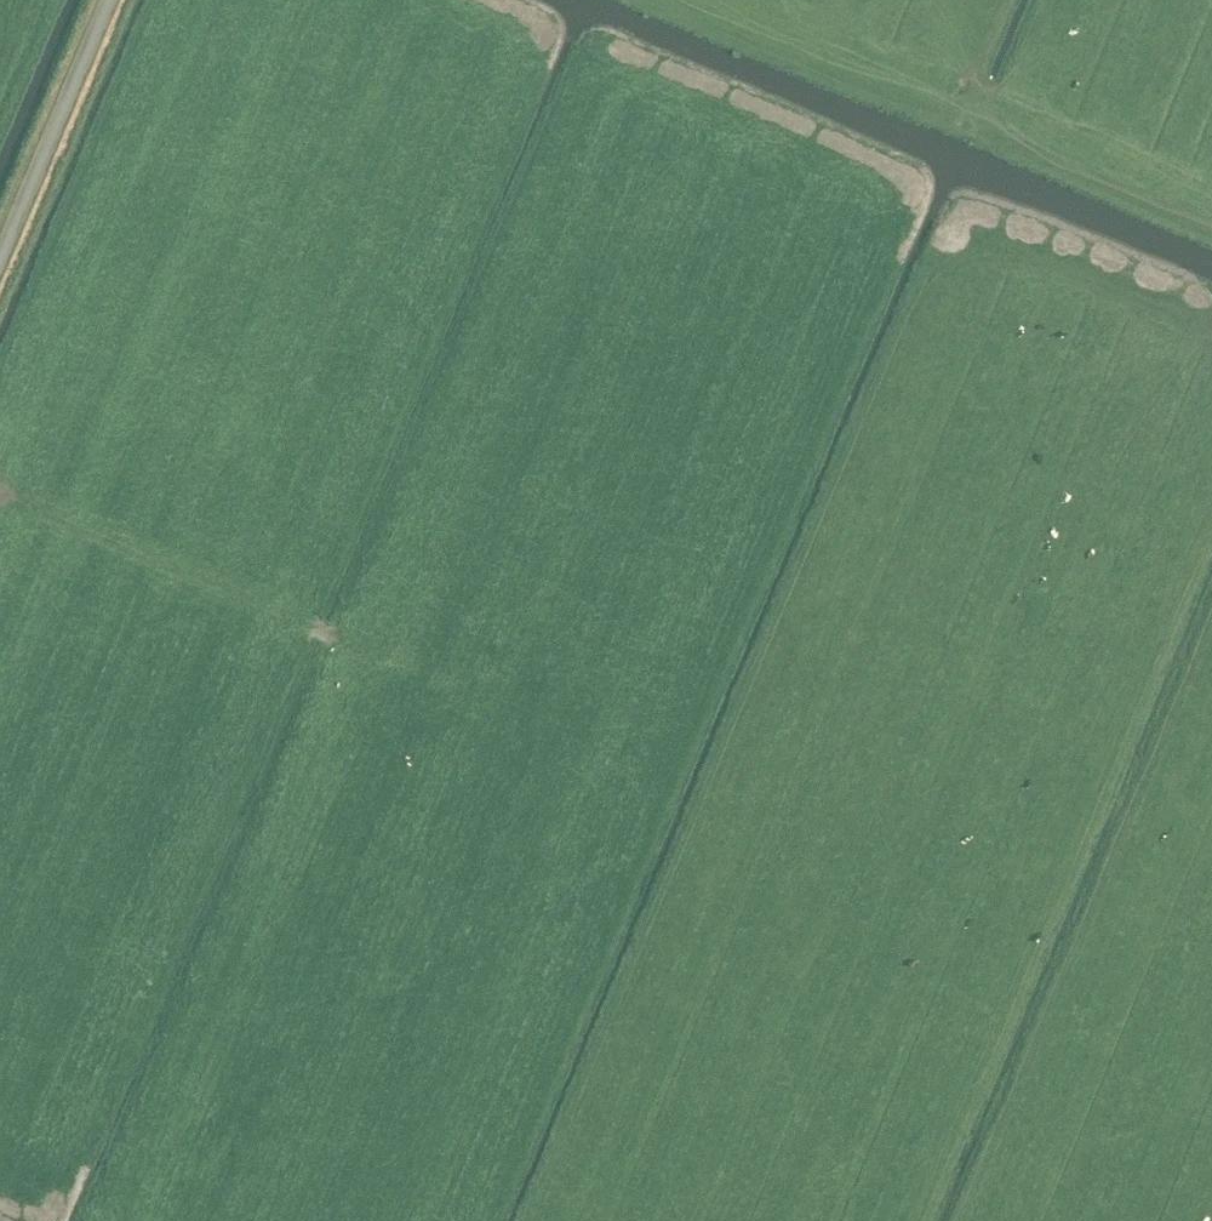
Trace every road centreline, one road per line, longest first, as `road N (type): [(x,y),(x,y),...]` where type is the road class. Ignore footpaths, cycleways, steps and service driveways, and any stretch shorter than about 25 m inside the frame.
road 1 (tertiary): [(0,268),(112,0)]

